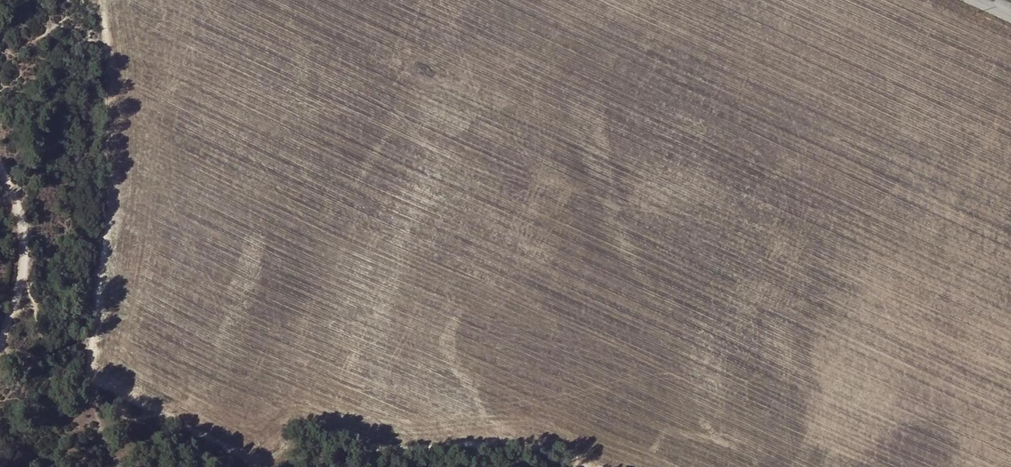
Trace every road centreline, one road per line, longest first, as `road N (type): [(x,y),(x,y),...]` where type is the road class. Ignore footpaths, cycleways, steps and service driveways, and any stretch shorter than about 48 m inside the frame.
road 1 (track): [(0,346),(25,278),(29,236),(0,171)]

